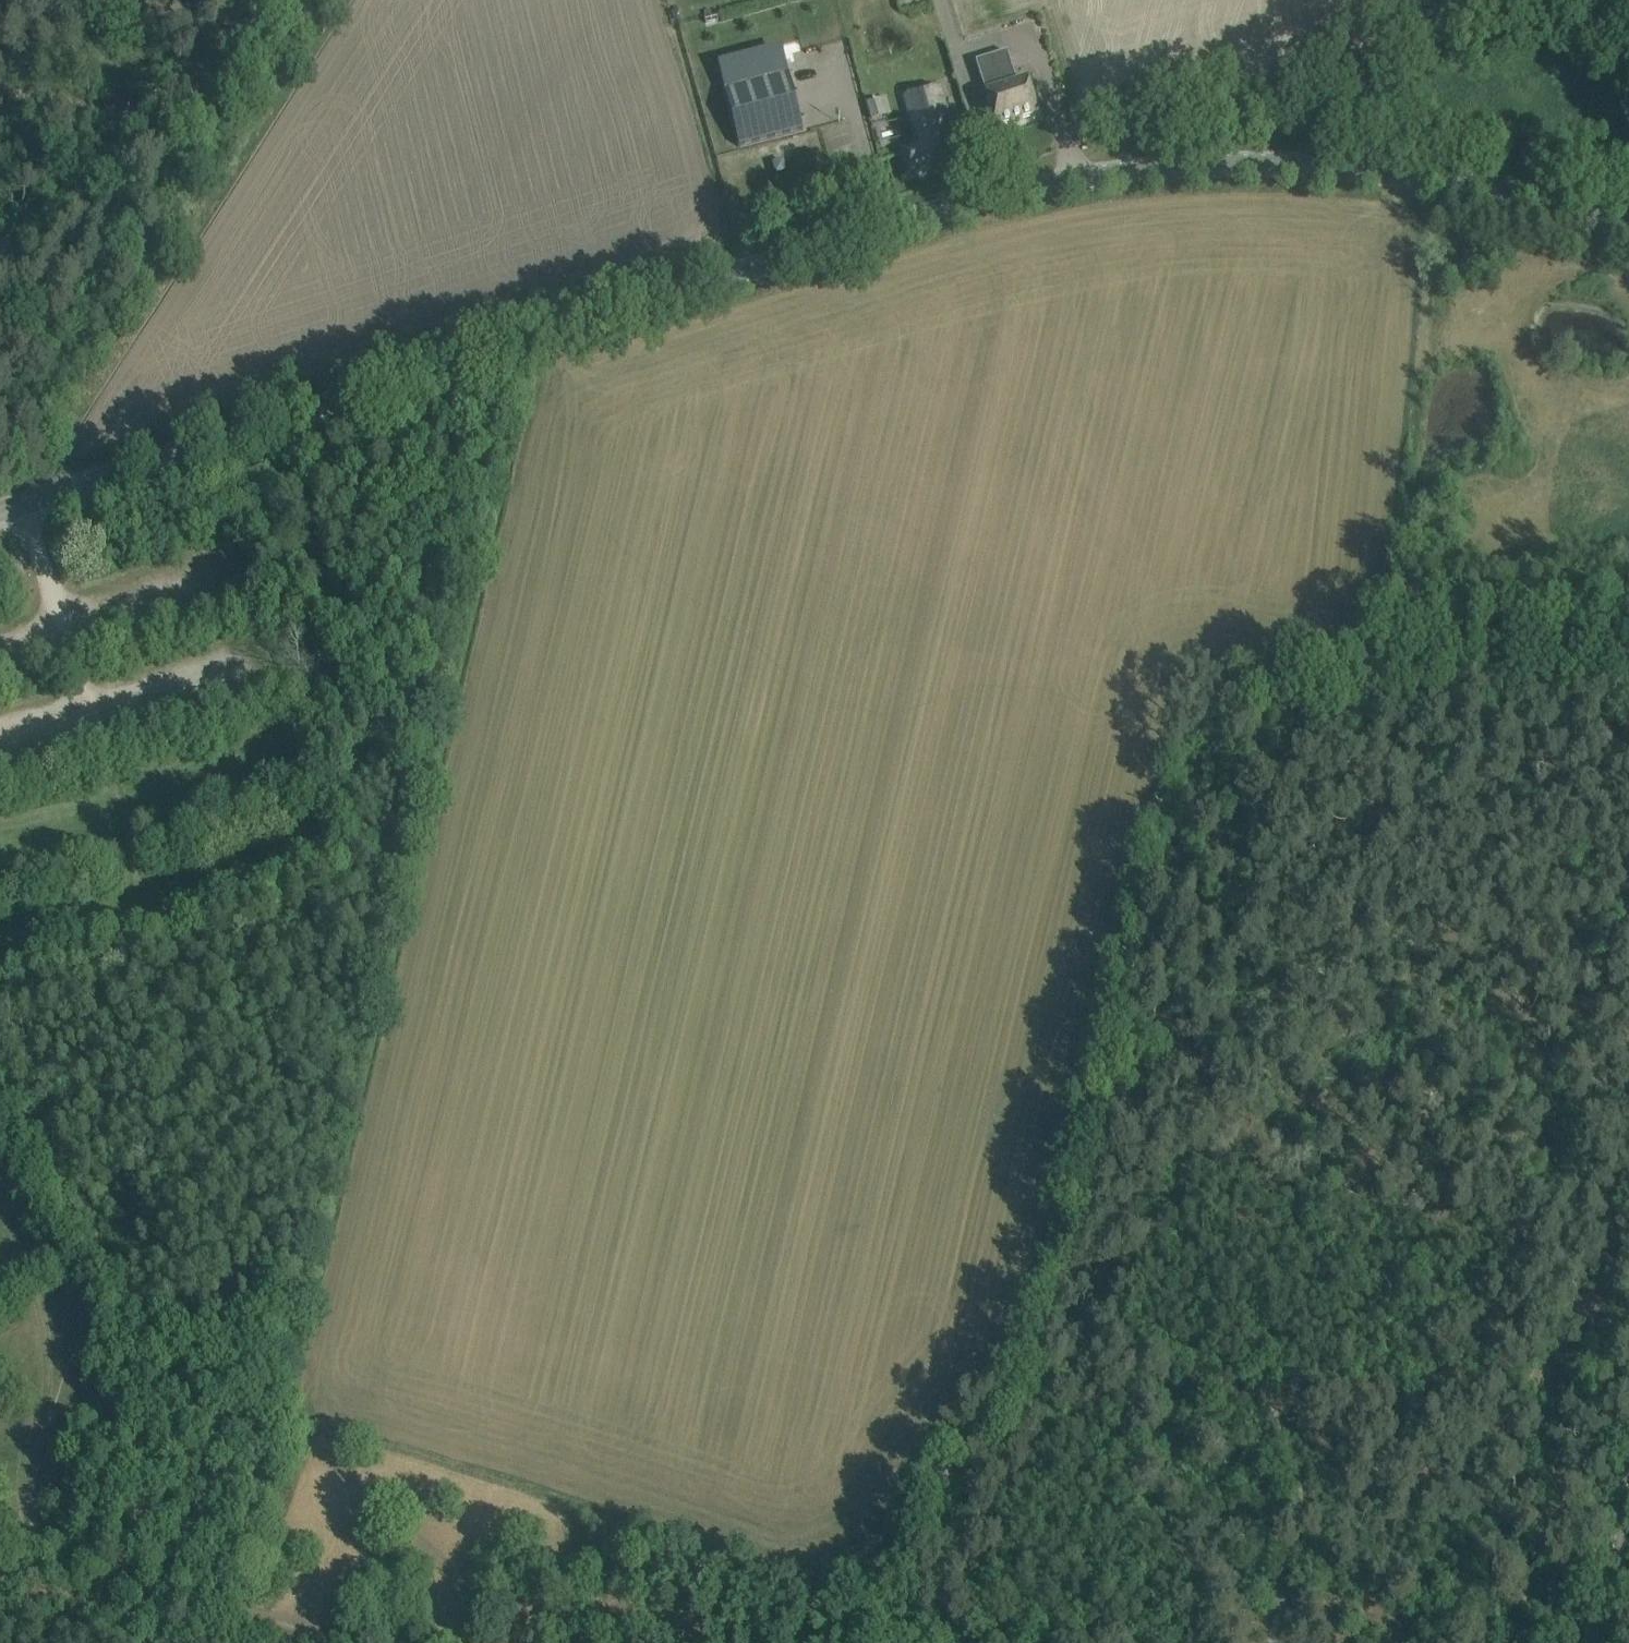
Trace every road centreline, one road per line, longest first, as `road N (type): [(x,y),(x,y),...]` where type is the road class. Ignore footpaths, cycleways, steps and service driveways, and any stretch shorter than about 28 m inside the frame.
road 1 (tertiary): [(1628,223),(1439,179),(1310,164),(1230,162),(1028,186),(0,512)]
road 2 (tertiary): [(1628,1497),(1595,1642)]

